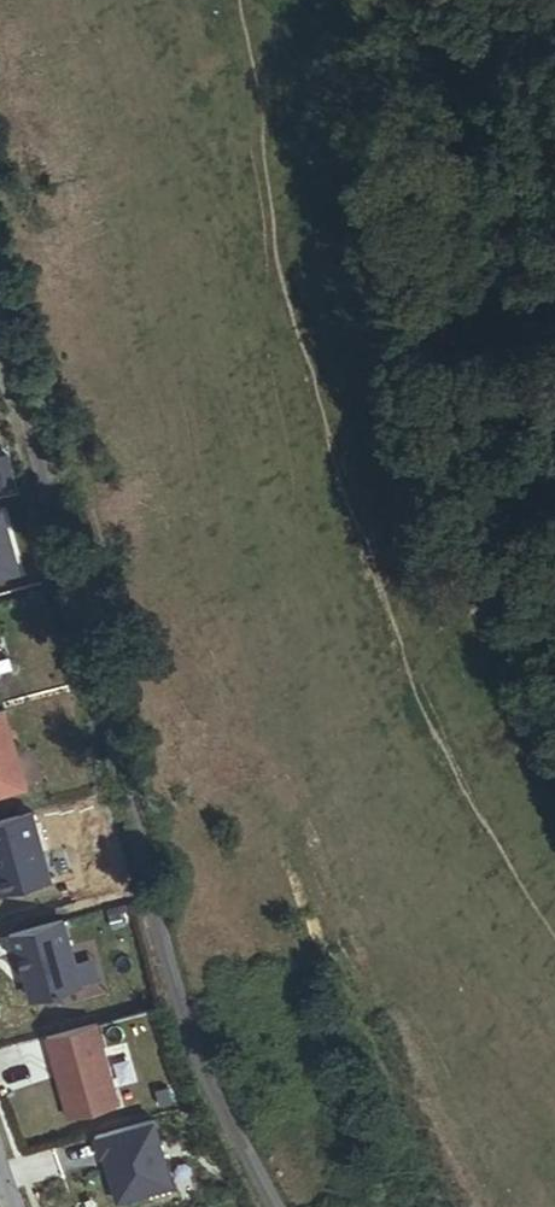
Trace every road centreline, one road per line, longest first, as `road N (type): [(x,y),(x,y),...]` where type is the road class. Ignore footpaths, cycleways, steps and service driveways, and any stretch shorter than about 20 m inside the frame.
road 1 (residential): [(276,1206),(204,1073),(176,991),(0,305)]

